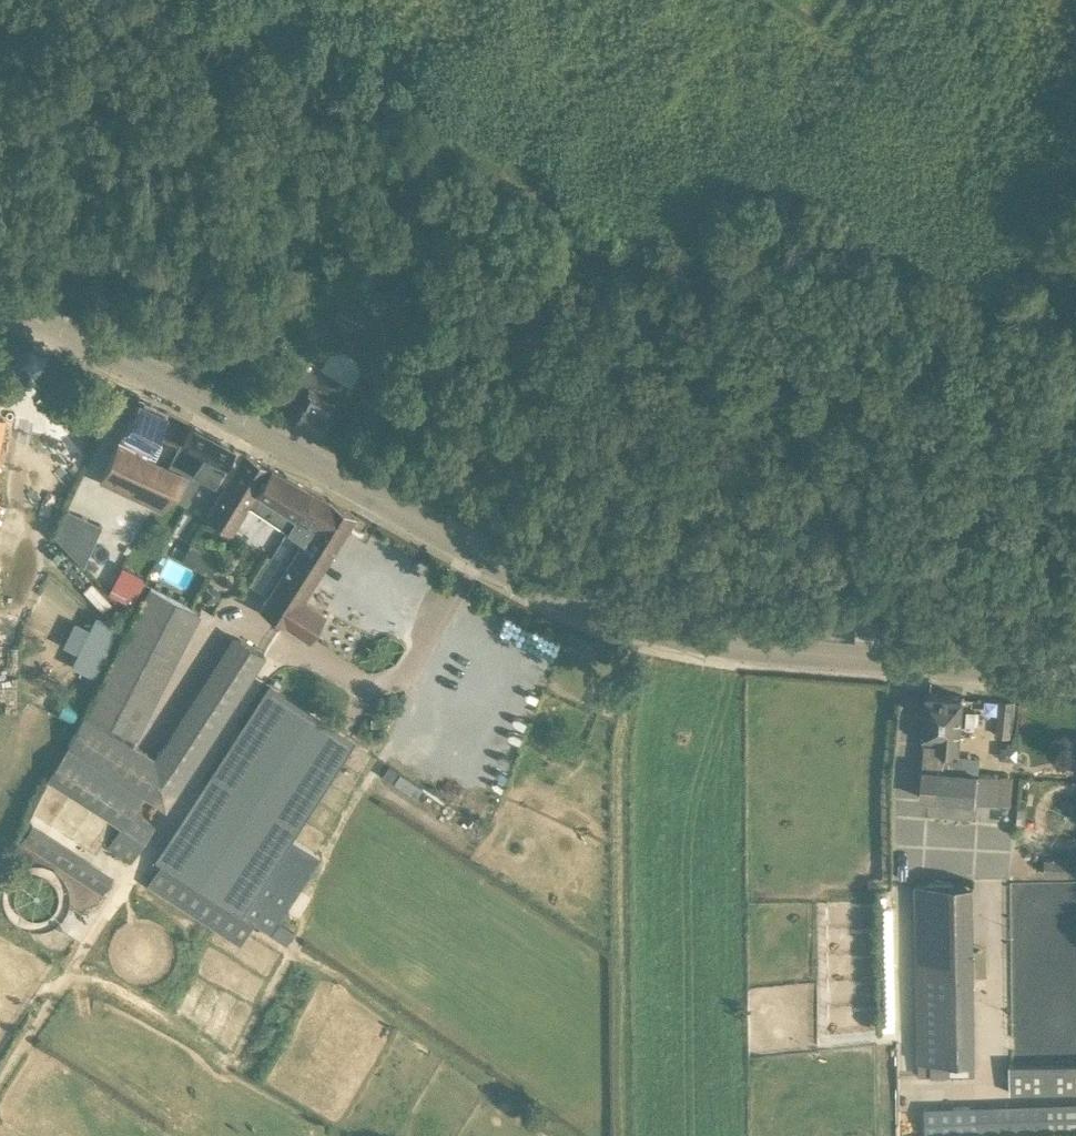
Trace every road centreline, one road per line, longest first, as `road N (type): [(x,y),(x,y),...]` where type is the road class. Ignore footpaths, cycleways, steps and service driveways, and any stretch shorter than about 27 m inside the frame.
road 1 (tertiary): [(1075,678),(813,659),(649,634),(589,611),(259,431),(0,308)]

